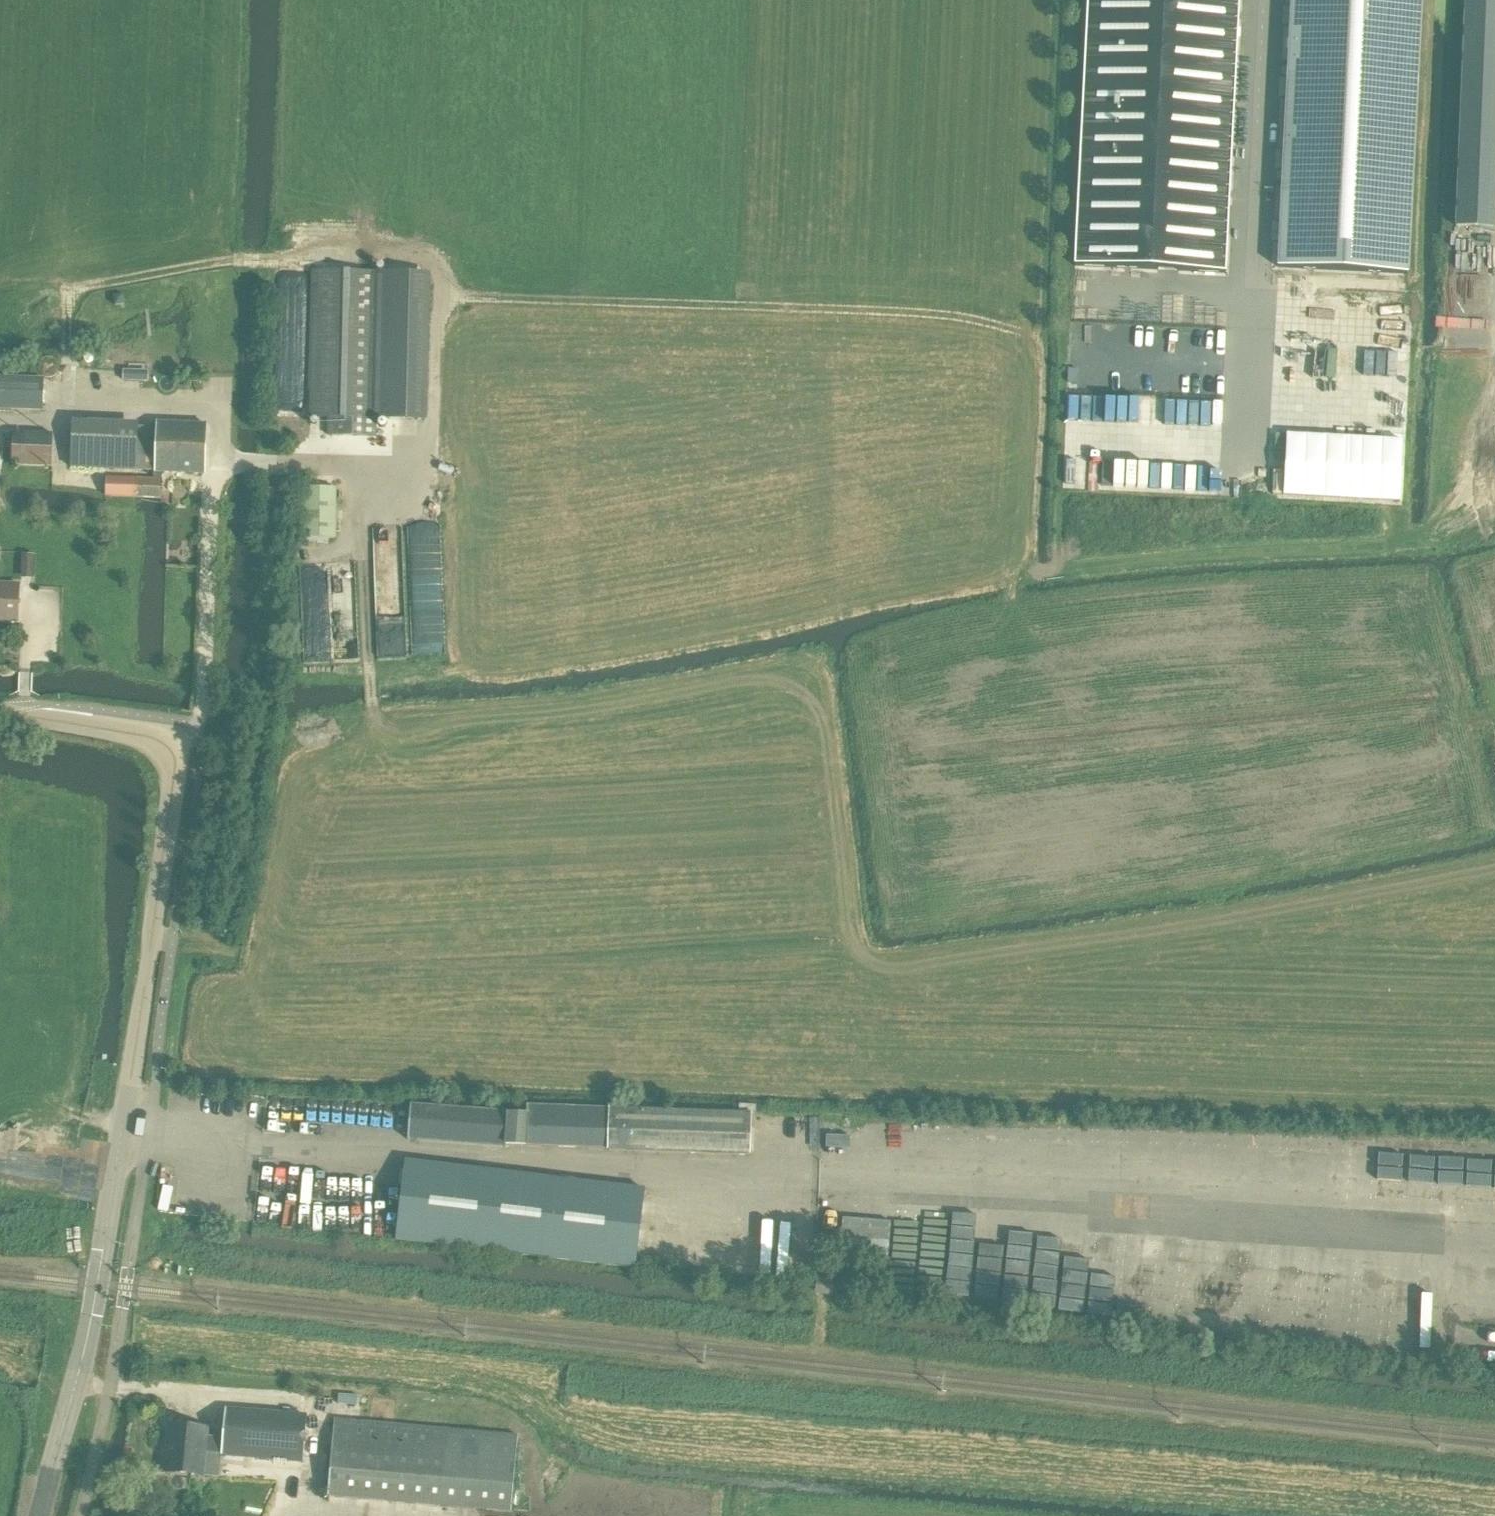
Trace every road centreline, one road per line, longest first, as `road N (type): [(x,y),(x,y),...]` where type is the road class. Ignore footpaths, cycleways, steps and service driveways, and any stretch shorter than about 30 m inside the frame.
road 1 (tertiary): [(41,1515),(98,1284),(176,770),(169,747),(153,738),(0,714)]
road 2 (track): [(1023,330),(937,314),(469,299)]
road 3 (track): [(1085,565),(1409,542),(1438,530),(1448,506),(1453,413),(1494,376)]
road 4 (track): [(434,298),(434,263),(227,259),(65,289),(62,404)]

